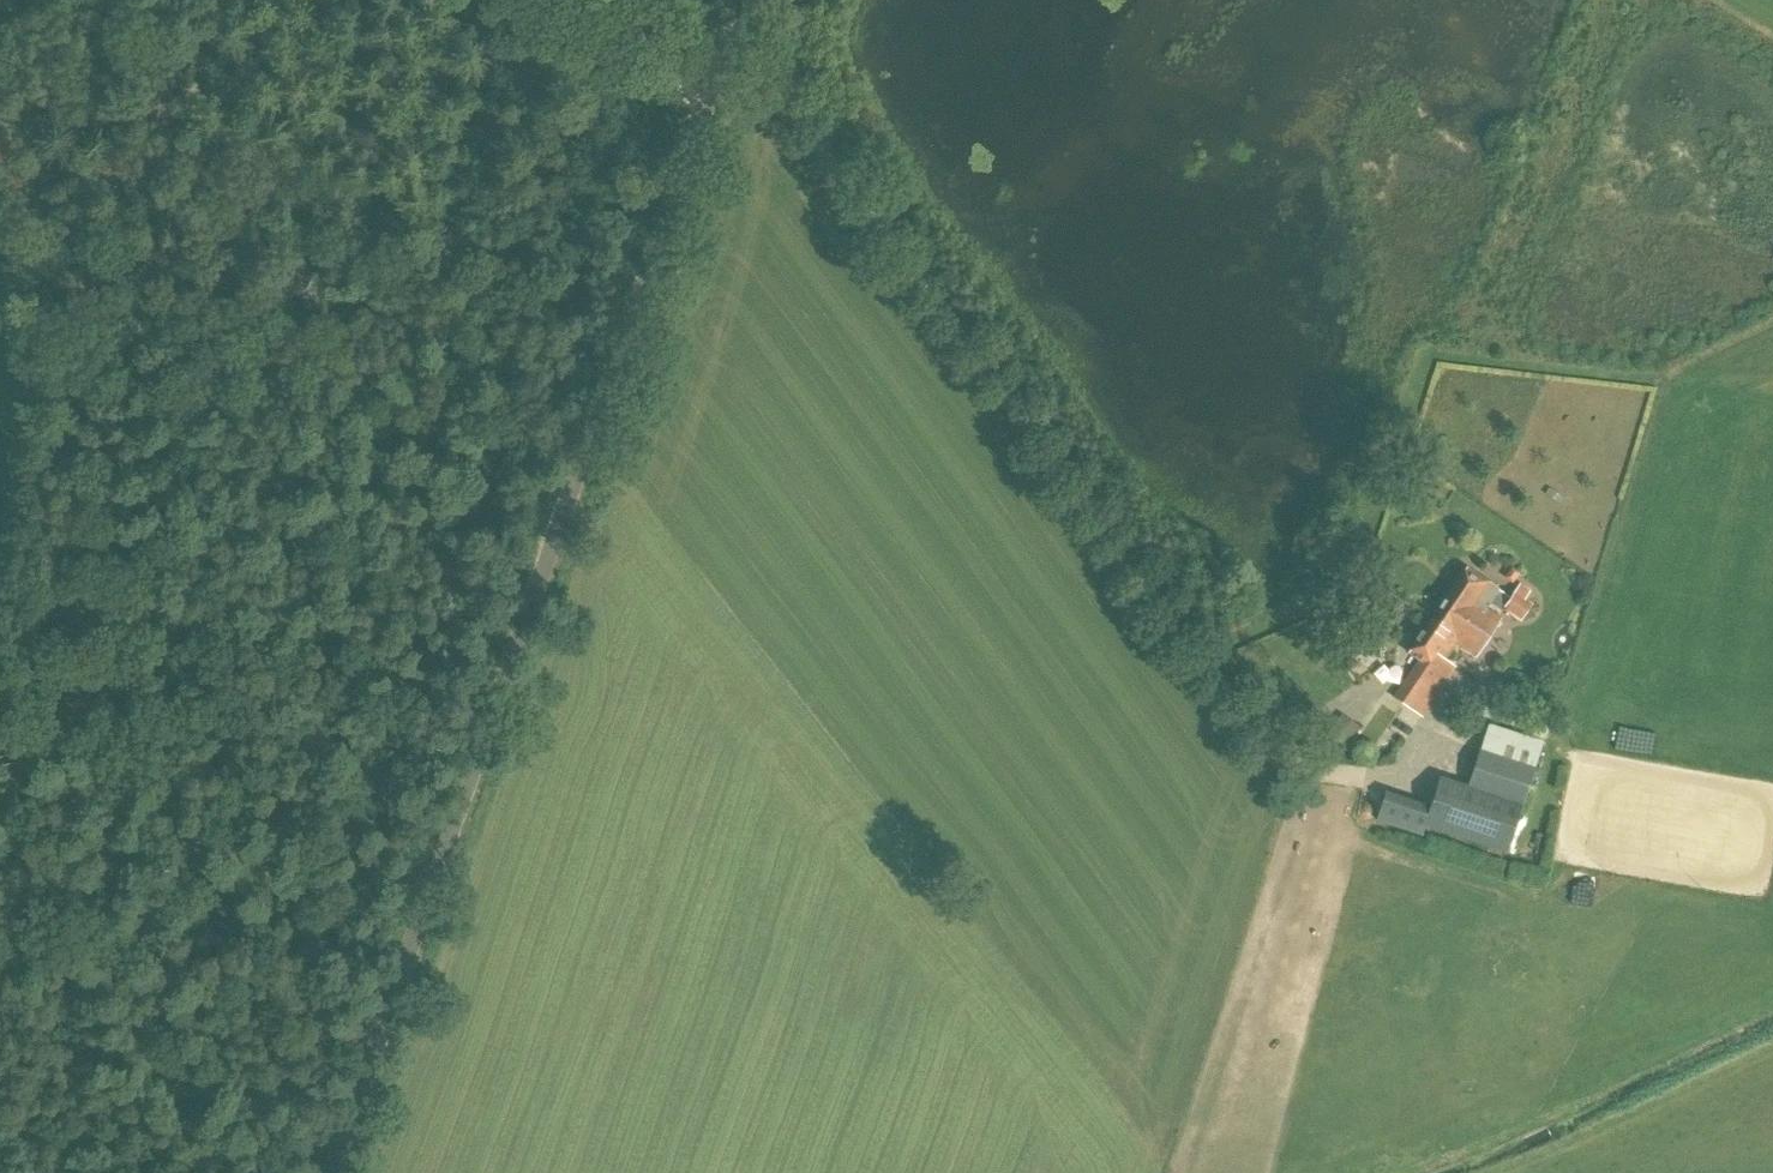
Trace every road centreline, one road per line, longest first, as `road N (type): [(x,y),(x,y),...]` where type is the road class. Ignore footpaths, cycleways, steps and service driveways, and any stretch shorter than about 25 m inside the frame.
road 1 (unclassified): [(328,1172),(713,89)]
road 2 (unclassified): [(1277,787),(780,93)]
road 3 (track): [(713,89),(553,0)]

